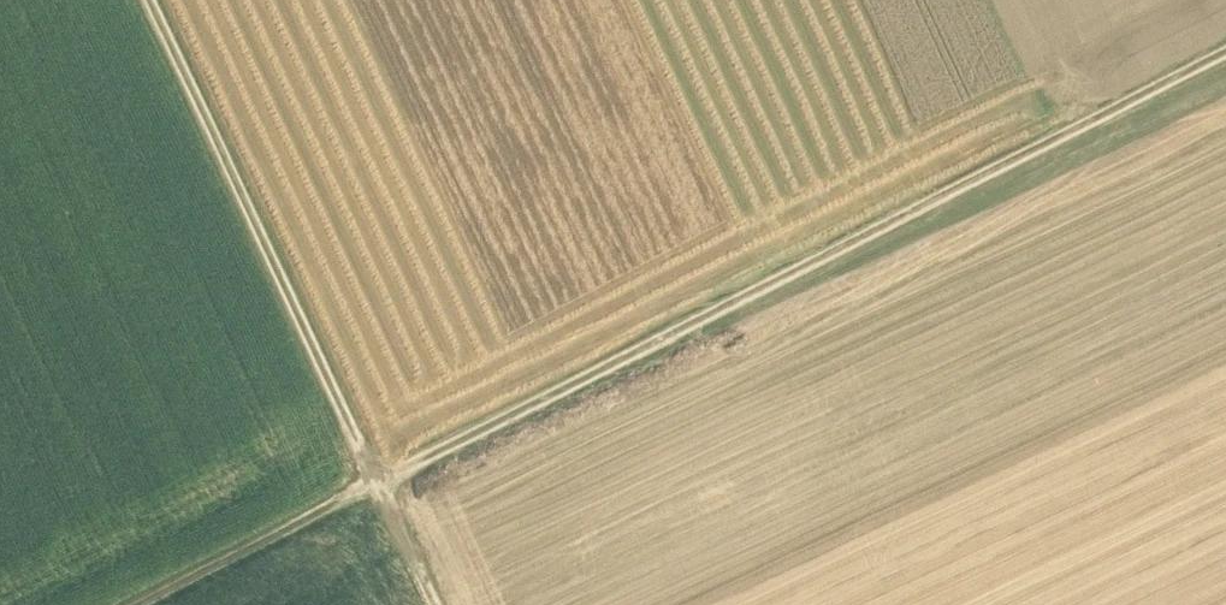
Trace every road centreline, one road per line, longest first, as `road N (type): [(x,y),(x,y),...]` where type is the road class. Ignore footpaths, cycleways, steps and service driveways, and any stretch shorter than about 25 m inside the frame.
road 1 (track): [(139,604),(1225,54)]
road 2 (track): [(434,604),(147,0)]

